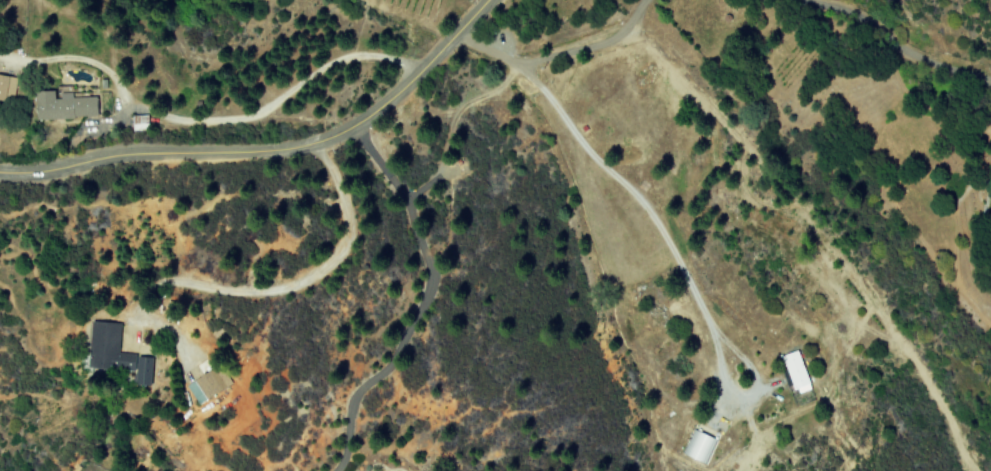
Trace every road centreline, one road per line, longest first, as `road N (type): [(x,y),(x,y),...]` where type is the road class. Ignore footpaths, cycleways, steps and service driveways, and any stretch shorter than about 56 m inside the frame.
road 1 (tertiary): [(0,168),(284,144),(350,127)]
road 2 (residential): [(455,34),(516,63),(612,40),(644,0)]
road 3 (residential): [(790,0),(835,9),(901,48),(990,80)]
road 4 (tertiary): [(350,127),(418,72),(486,0)]

